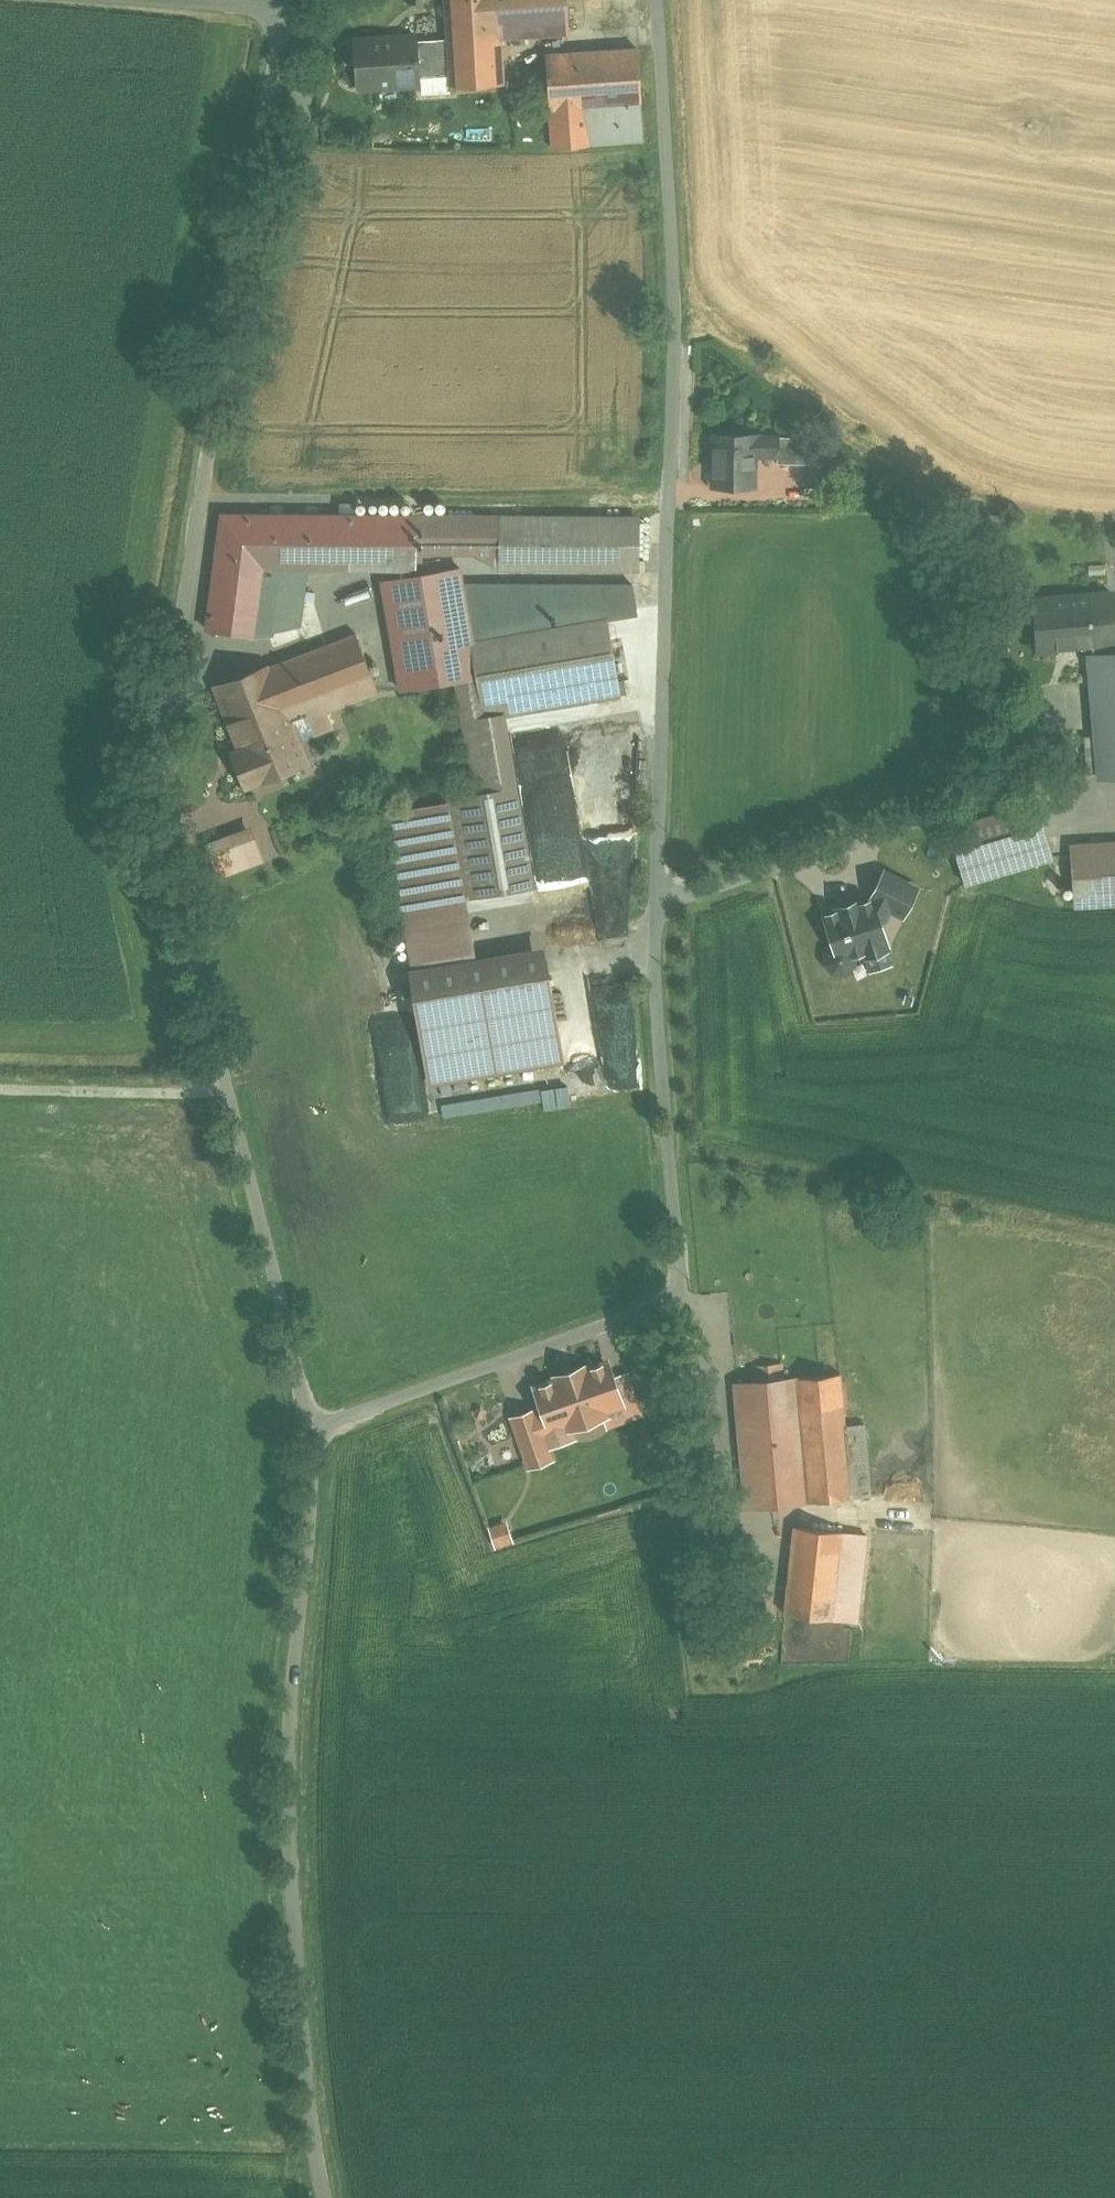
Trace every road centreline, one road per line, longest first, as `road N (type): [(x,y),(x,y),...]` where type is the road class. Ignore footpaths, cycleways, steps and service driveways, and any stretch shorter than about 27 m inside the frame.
road 1 (unclassified): [(661,0),(672,407),(658,999),(684,1302),(377,1409),(312,1422)]
road 2 (unclassified): [(312,1422),(162,823),(161,762),(280,53),(295,18)]
road 3 (unclassified): [(299,2197),(288,2155),(289,1741),(312,1422)]
road 4 (track): [(227,1091),(0,1088)]

